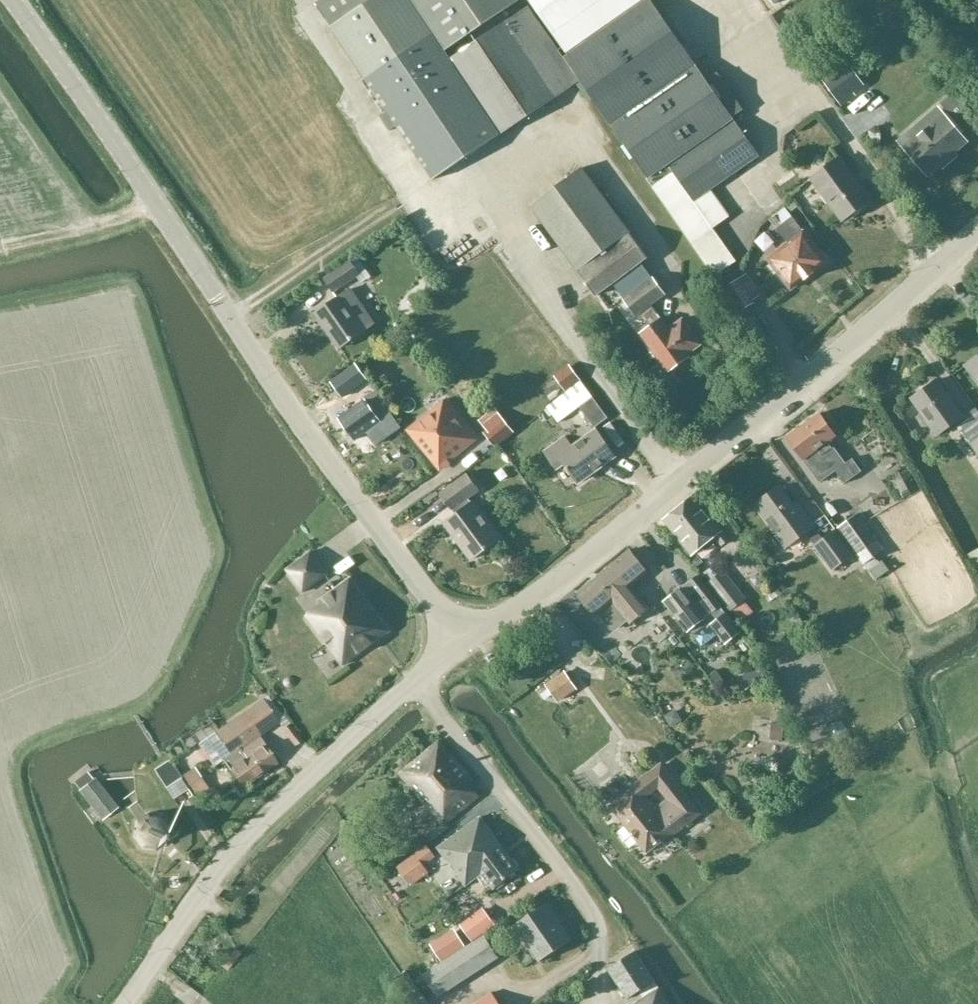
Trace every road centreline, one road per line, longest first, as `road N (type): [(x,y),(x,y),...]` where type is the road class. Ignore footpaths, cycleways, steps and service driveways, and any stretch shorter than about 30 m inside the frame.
road 1 (tertiary): [(463,646),(15,0)]
road 2 (tertiary): [(463,646),(767,416),(977,232)]
road 3 (tertiary): [(125,1003),(201,890),(250,834),(419,683)]
road 4 (unclassified): [(603,949),(602,920),(419,683)]

